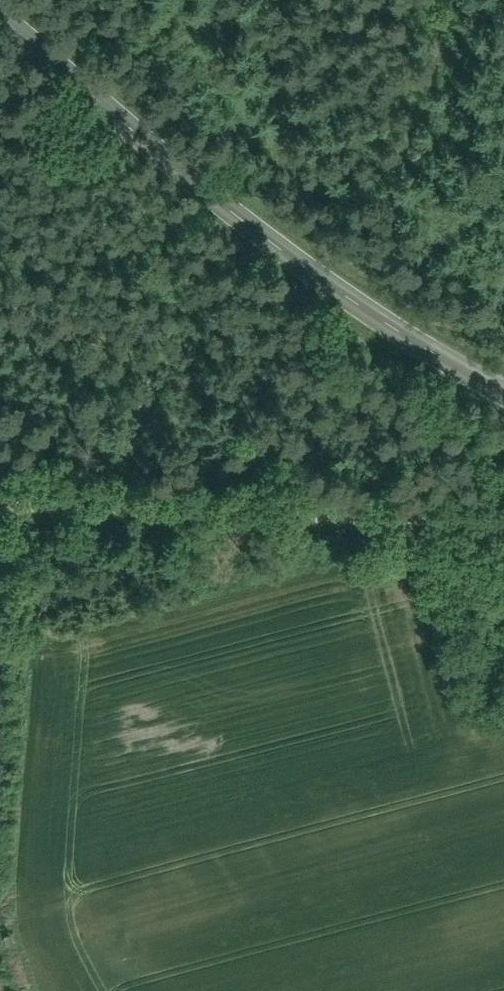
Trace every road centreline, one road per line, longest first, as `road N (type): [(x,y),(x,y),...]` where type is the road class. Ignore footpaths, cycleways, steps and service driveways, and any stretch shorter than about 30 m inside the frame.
road 1 (tertiary): [(503,393),(353,300),(247,222),(0,14)]
road 2 (track): [(503,514),(0,493)]

